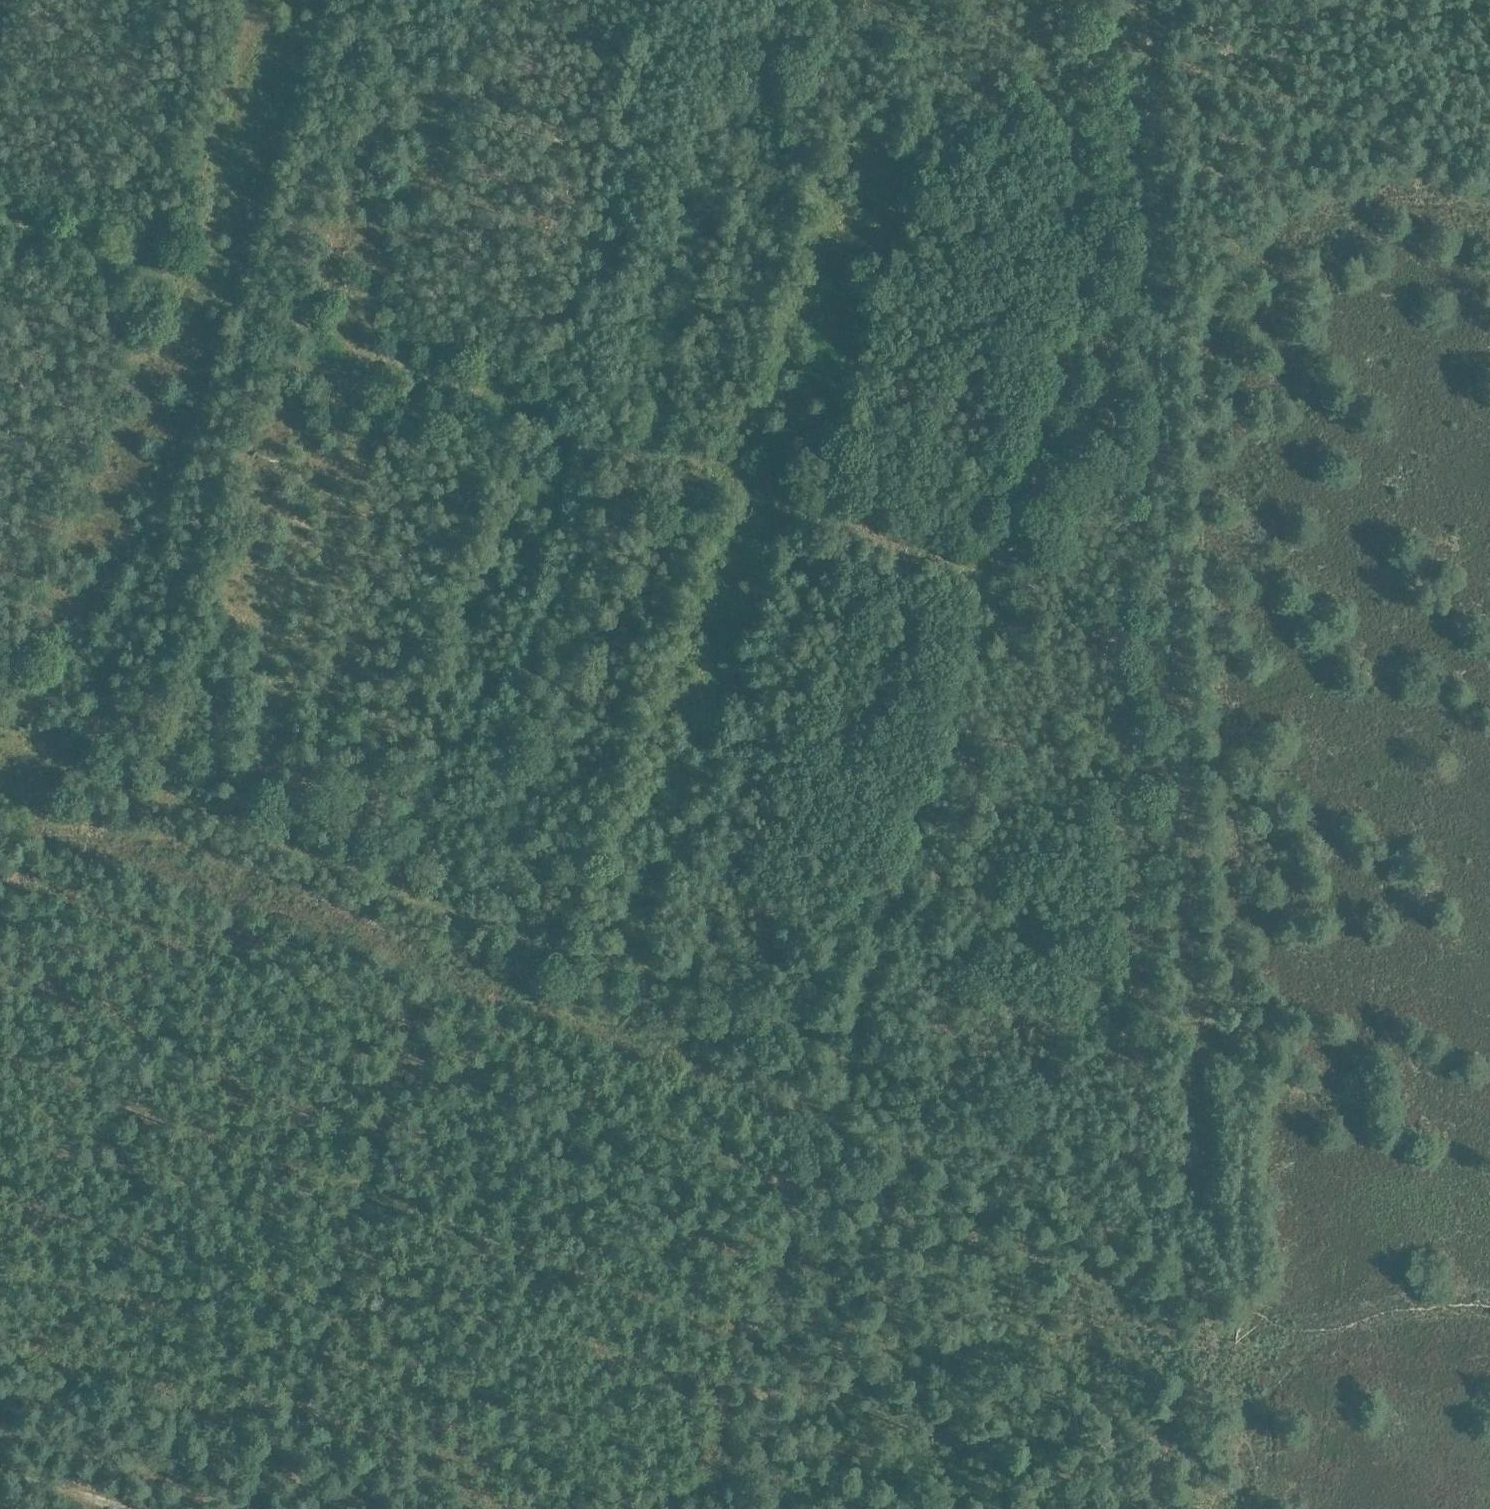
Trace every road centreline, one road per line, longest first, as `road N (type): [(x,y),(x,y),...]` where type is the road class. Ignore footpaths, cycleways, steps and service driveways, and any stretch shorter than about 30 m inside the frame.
road 1 (track): [(0,1466),(119,1508)]

